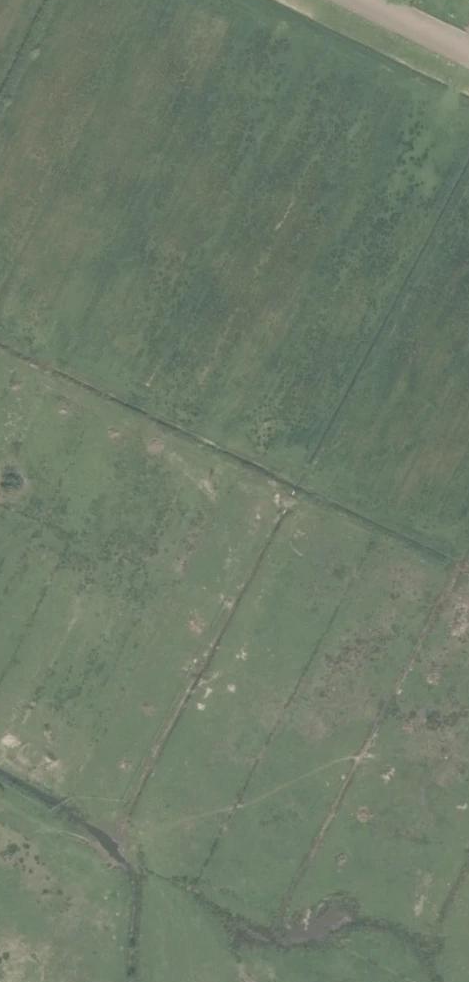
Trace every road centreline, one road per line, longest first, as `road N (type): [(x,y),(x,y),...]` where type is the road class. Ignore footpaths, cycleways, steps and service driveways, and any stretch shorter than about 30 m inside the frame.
road 1 (residential): [(356,0),(468,55)]

